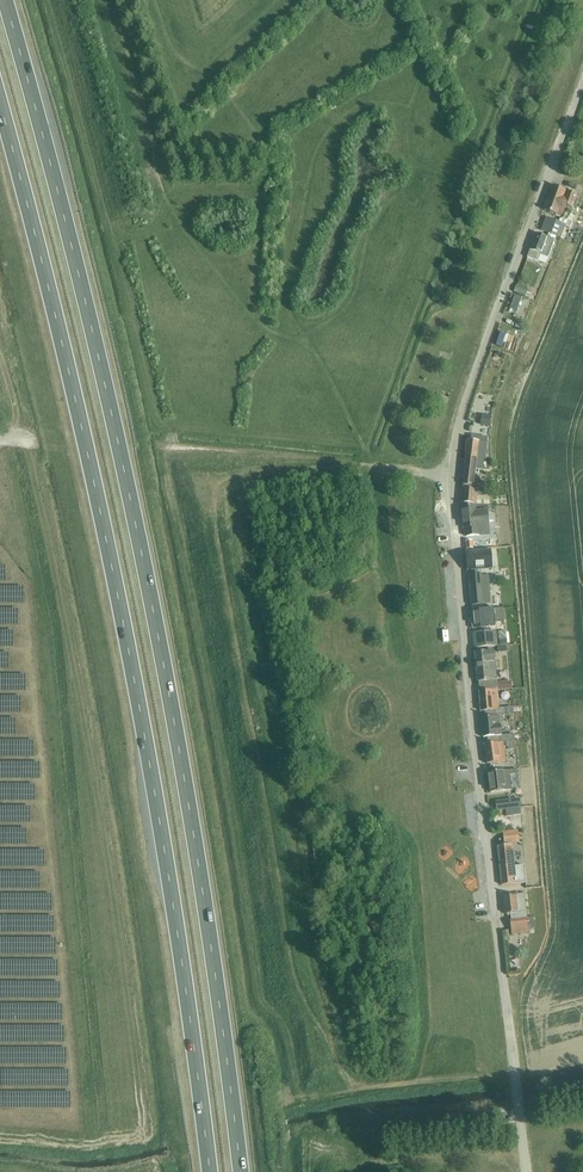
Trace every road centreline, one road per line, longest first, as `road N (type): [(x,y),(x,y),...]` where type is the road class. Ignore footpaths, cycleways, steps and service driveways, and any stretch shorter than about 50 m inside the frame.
road 1 (trunk): [(240,1171),(200,873),(134,515),(80,274),(4,0)]
road 2 (residential): [(527,1171),(449,525),(451,475),(456,422),(582,85)]
road 3 (trunk): [(0,103),(85,440),(140,709),(209,1171)]
road 4 (track): [(166,0),(178,53),(263,130),(271,166),(261,201),(254,320),(280,342),(308,345),(372,467)]
road 5 (track): [(451,475),(160,445)]

